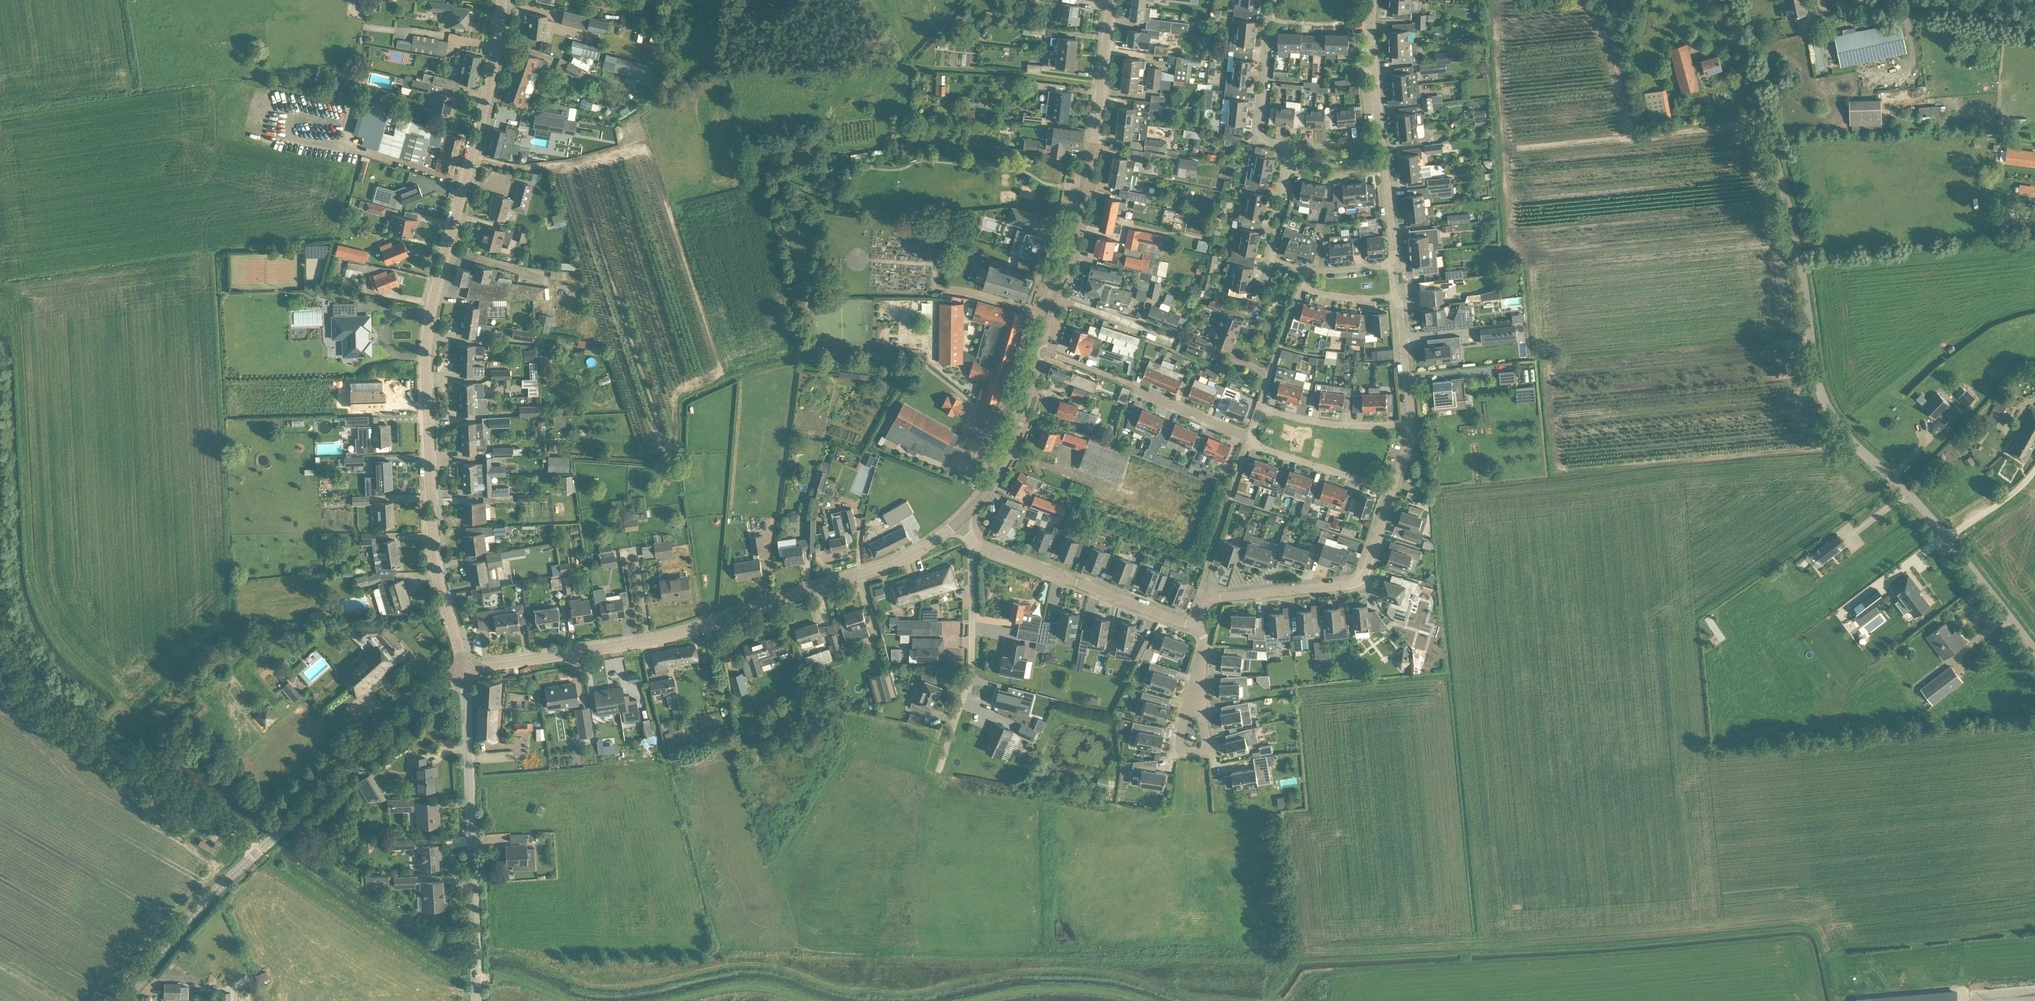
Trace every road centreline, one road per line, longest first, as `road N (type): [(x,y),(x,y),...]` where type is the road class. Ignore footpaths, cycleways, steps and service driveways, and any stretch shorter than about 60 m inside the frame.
road 1 (unclassified): [(2034,642),(1909,494),(1853,442),(1826,402),(1788,203),(1730,0)]
road 2 (tertiary): [(465,670),(433,546),(427,362),(502,0)]
road 3 (unclassified): [(959,522),(1010,451),(1051,291),(1064,273),(1094,144),(1111,0)]
road 4 (unclassified): [(465,670),(665,638),(908,557),(959,522)]
road 5 (tertiary): [(122,1000),(220,886),(465,670)]
road 6 (tertiary): [(476,1000),(465,670)]
road 7 (track): [(259,851),(33,695),(0,659)]
road 8 (residential): [(978,786),(947,772),(945,759),(971,664),(973,543)]
road 9 (residential): [(1203,600),(1358,582),(1392,490)]
road 10 (residential): [(1194,626),(973,543)]
road 11 (residential): [(1286,146),(1258,132),(1271,0)]
road 12 (residential): [(1411,423),(1349,425),(1260,407)]
road 13 (residential): [(1392,490),(1249,437)]
road 14 (residential): [(1203,600),(1244,457)]
road 15 (residential): [(1381,139),(1373,0)]
road 16 (residential): [(1411,423),(1394,297)]
road 17 (unclassified): [(2034,30),(1912,0)]
road 18 (residential): [(1249,437),(1135,389)]
road 19 (residential): [(1198,681),(1203,750),(1179,744),(1184,716)]

